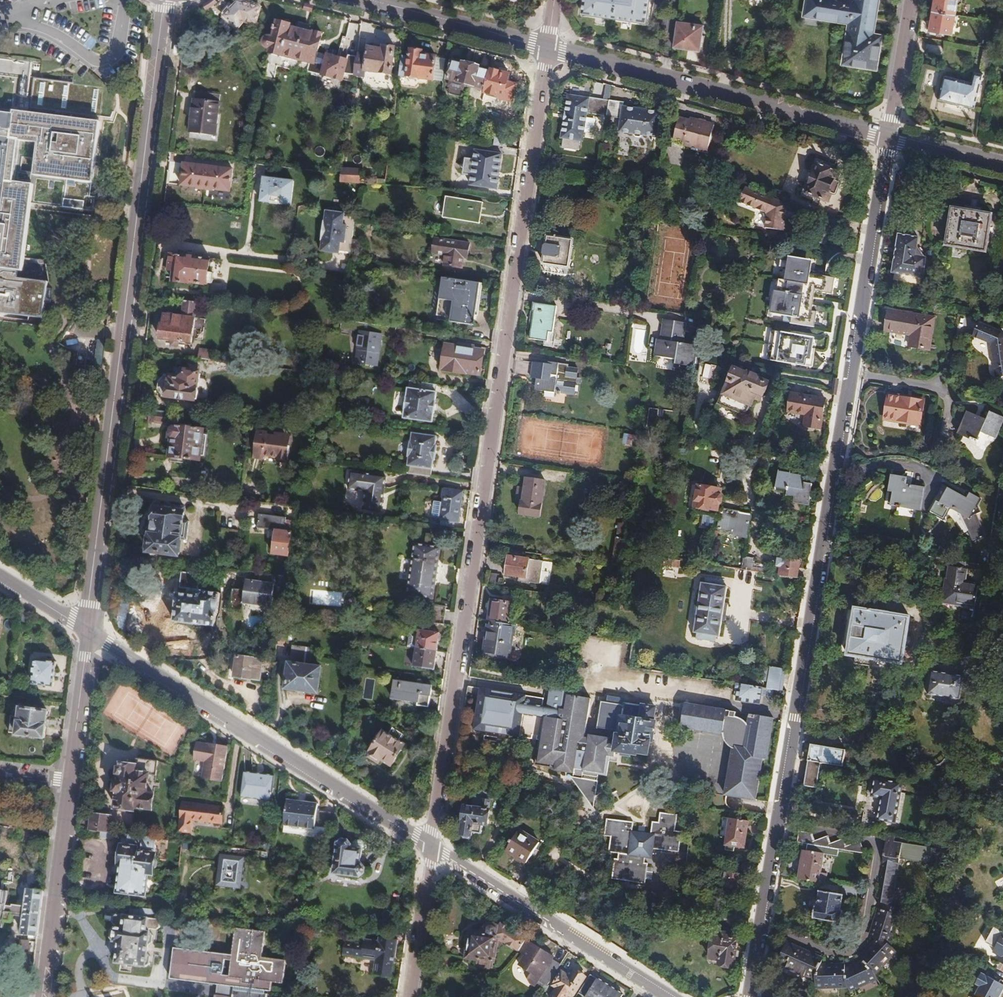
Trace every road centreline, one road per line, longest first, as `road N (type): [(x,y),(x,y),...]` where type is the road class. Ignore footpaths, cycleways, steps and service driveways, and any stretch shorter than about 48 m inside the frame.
road 1 (tertiary): [(748,996),(890,136)]
road 2 (tertiary): [(431,847),(548,46)]
road 3 (tertiary): [(88,632),(164,0)]
road 4 (tertiary): [(431,847),(88,632)]
road 5 (tertiary): [(548,46),(890,136)]
road 6 (tertiary): [(668,996),(431,847)]
road 7 (tertiary): [(43,996),(71,784)]
road 8 (tertiary): [(370,0),(548,46)]
road 9 (tertiary): [(71,784),(88,632)]
road 10 (tertiary): [(411,996),(431,847)]
road 11 (tertiary): [(890,136),(910,0)]

